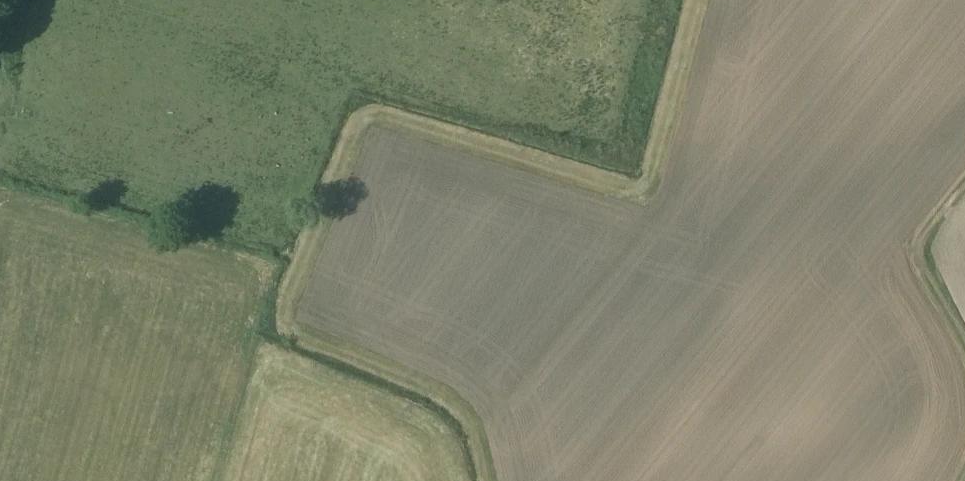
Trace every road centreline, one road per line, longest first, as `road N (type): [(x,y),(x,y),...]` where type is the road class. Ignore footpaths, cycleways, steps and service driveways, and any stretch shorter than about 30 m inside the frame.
road 1 (track): [(964,357),(915,242),(964,181)]

